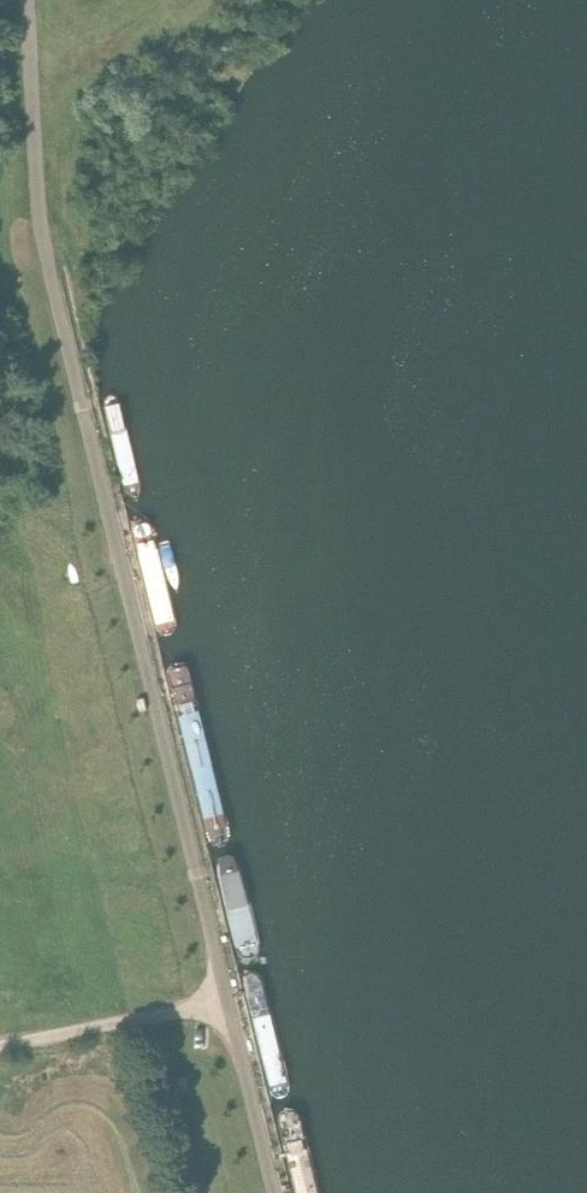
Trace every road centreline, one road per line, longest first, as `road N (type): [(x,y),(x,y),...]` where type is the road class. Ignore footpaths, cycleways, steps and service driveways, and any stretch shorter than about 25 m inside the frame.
road 1 (unclassified): [(226,1001),(0,1045)]
road 2 (unclassified): [(226,1001),(273,1192)]

